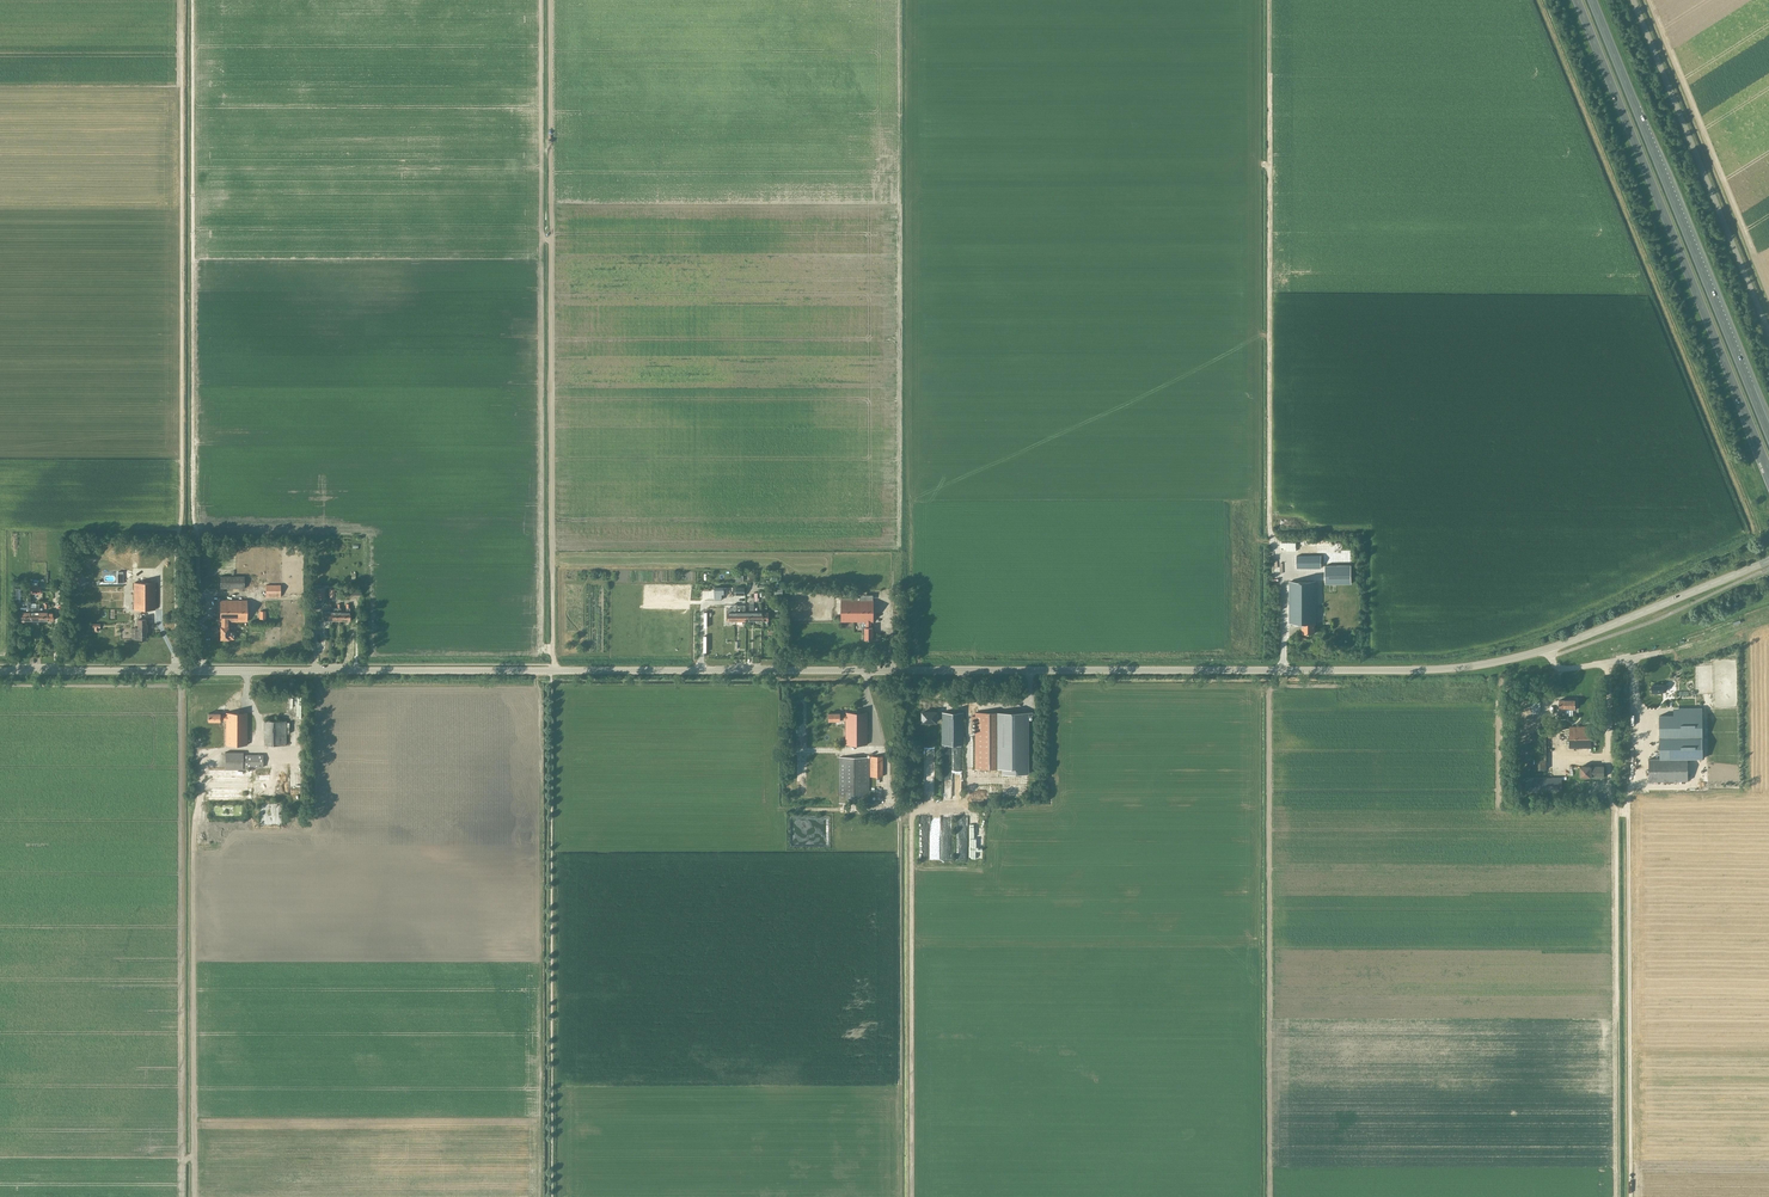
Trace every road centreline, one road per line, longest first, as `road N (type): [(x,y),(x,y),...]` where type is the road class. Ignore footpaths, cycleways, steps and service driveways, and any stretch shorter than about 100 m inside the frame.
road 1 (unclassified): [(0,671),(1388,670),(1466,667),(1549,648)]
road 2 (trunk): [(1578,0),(1768,470)]
road 3 (trunk): [(1768,434),(1592,0)]
road 4 (unclassified): [(1768,333),(1633,0)]
road 5 (unclassified): [(1549,648),(1768,561)]
road 6 (unclassified): [(1549,648),(1566,669),(1661,652)]

